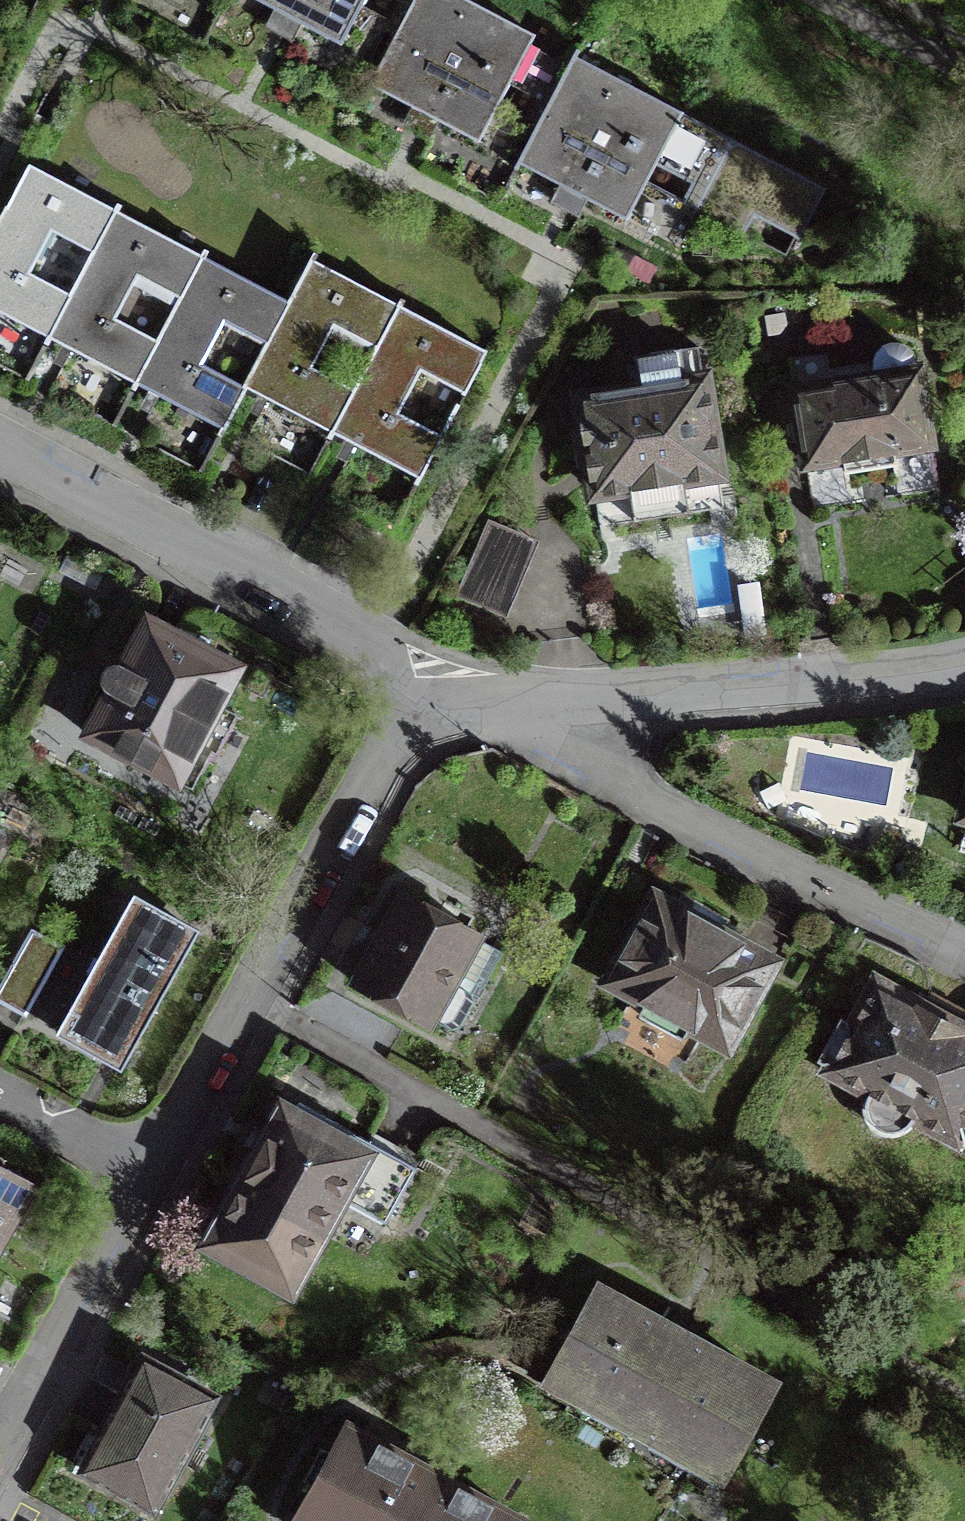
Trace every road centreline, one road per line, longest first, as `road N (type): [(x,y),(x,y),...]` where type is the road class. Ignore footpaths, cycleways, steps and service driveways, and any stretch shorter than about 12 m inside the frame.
road 1 (residential): [(247,998),(869,1343)]
road 2 (residential): [(427,716),(388,650),(0,444)]
road 3 (residential): [(247,998),(0,1444)]
road 4 (residential): [(964,954),(639,798),(578,741),(567,703)]
road 5 (residential): [(964,665),(567,703)]
road 6 (residential): [(427,716),(374,768),(247,998)]
road 7 (residential): [(567,703),(427,716)]

